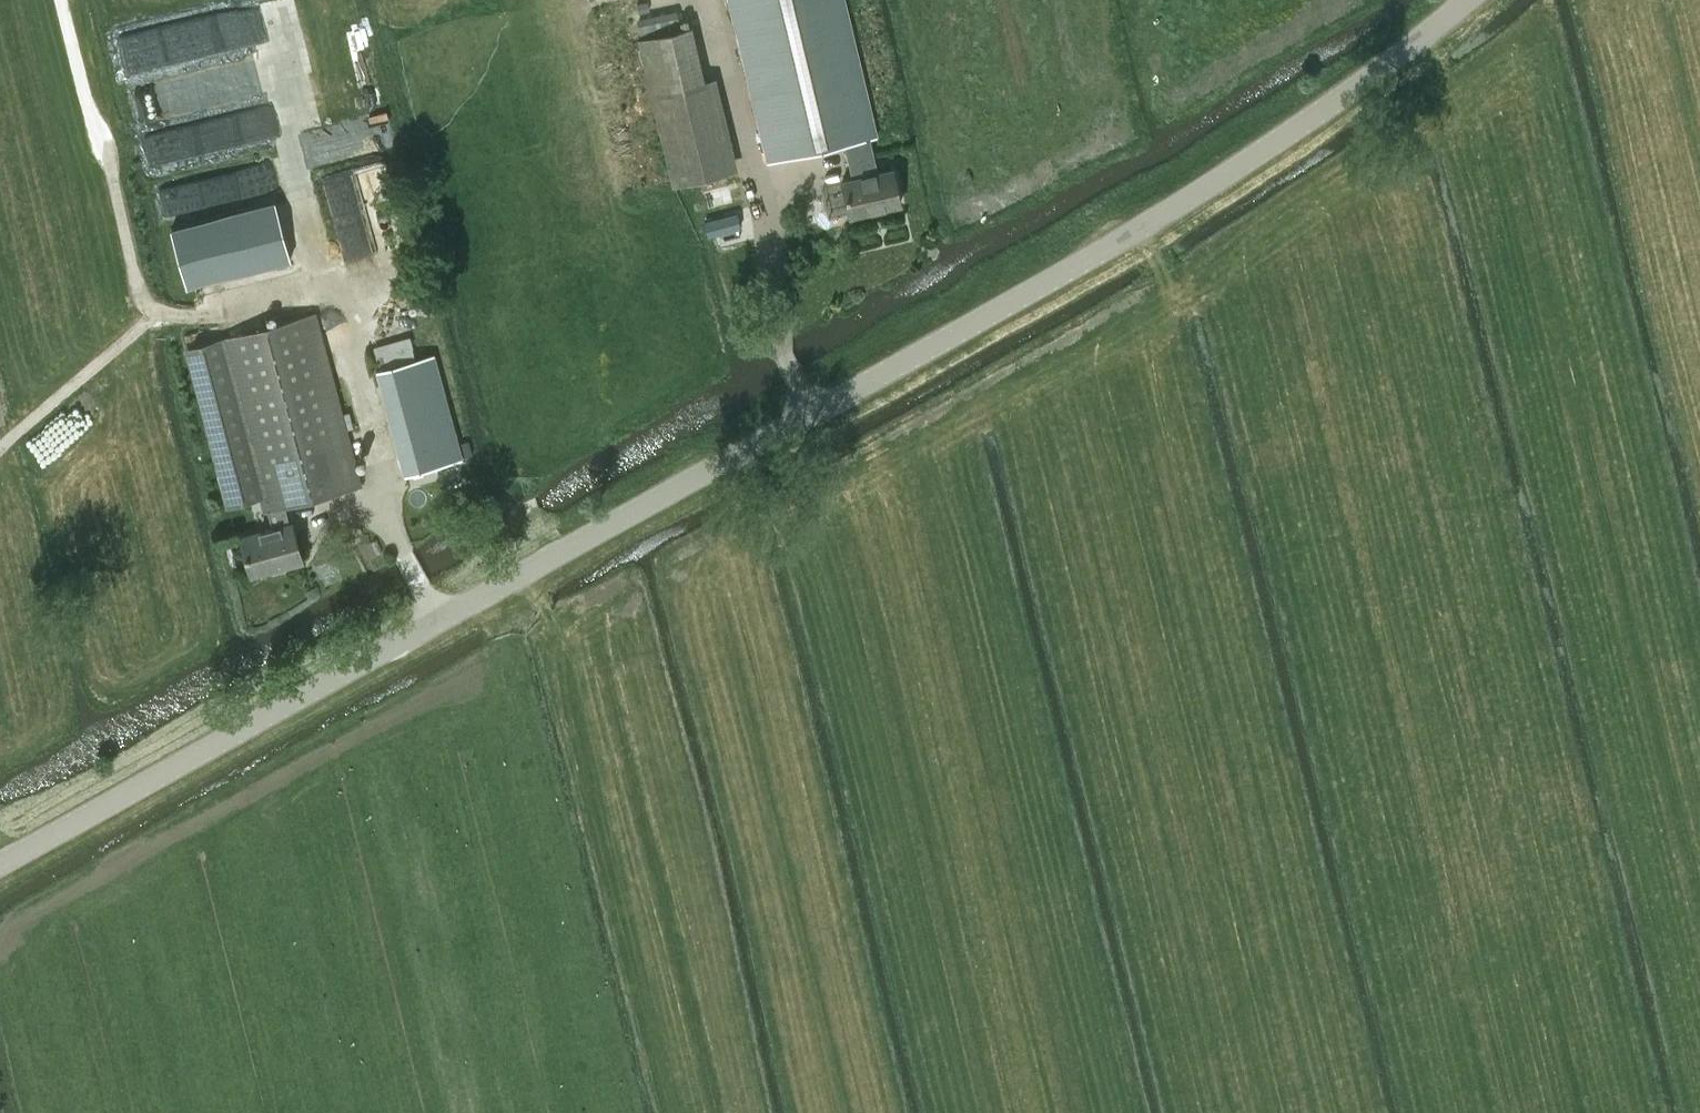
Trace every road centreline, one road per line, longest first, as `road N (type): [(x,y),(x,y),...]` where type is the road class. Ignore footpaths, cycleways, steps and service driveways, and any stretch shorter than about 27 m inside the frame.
road 1 (unclassified): [(0,865),(959,338),(1299,131),(1467,0)]
road 2 (track): [(350,287),(202,322),(149,306),(60,0)]

